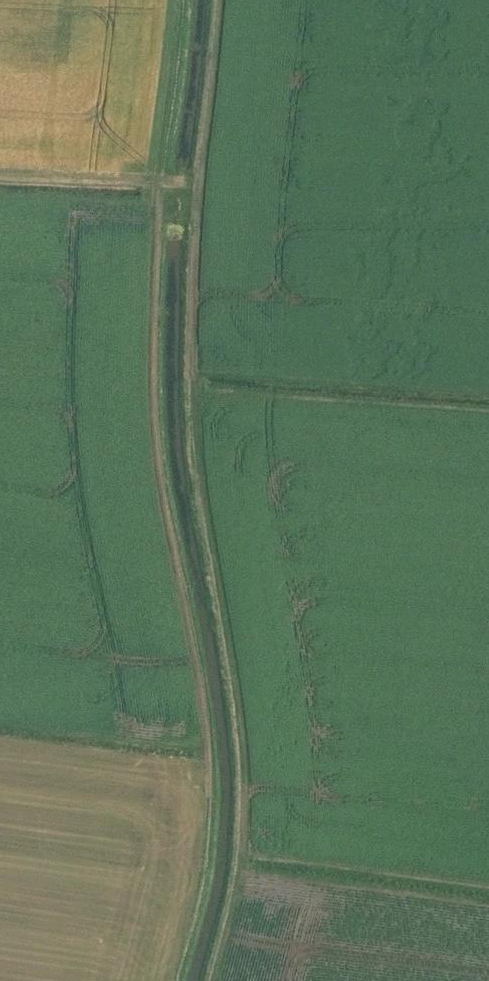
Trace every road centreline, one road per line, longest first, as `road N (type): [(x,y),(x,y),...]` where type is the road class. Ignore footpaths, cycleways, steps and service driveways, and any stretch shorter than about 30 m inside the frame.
road 1 (track): [(175,980),(203,872),(208,814),(155,454),(153,379),(183,0)]
road 2 (track): [(211,980),(230,913),(240,742),(210,576),(196,431),(198,200),(219,0)]

